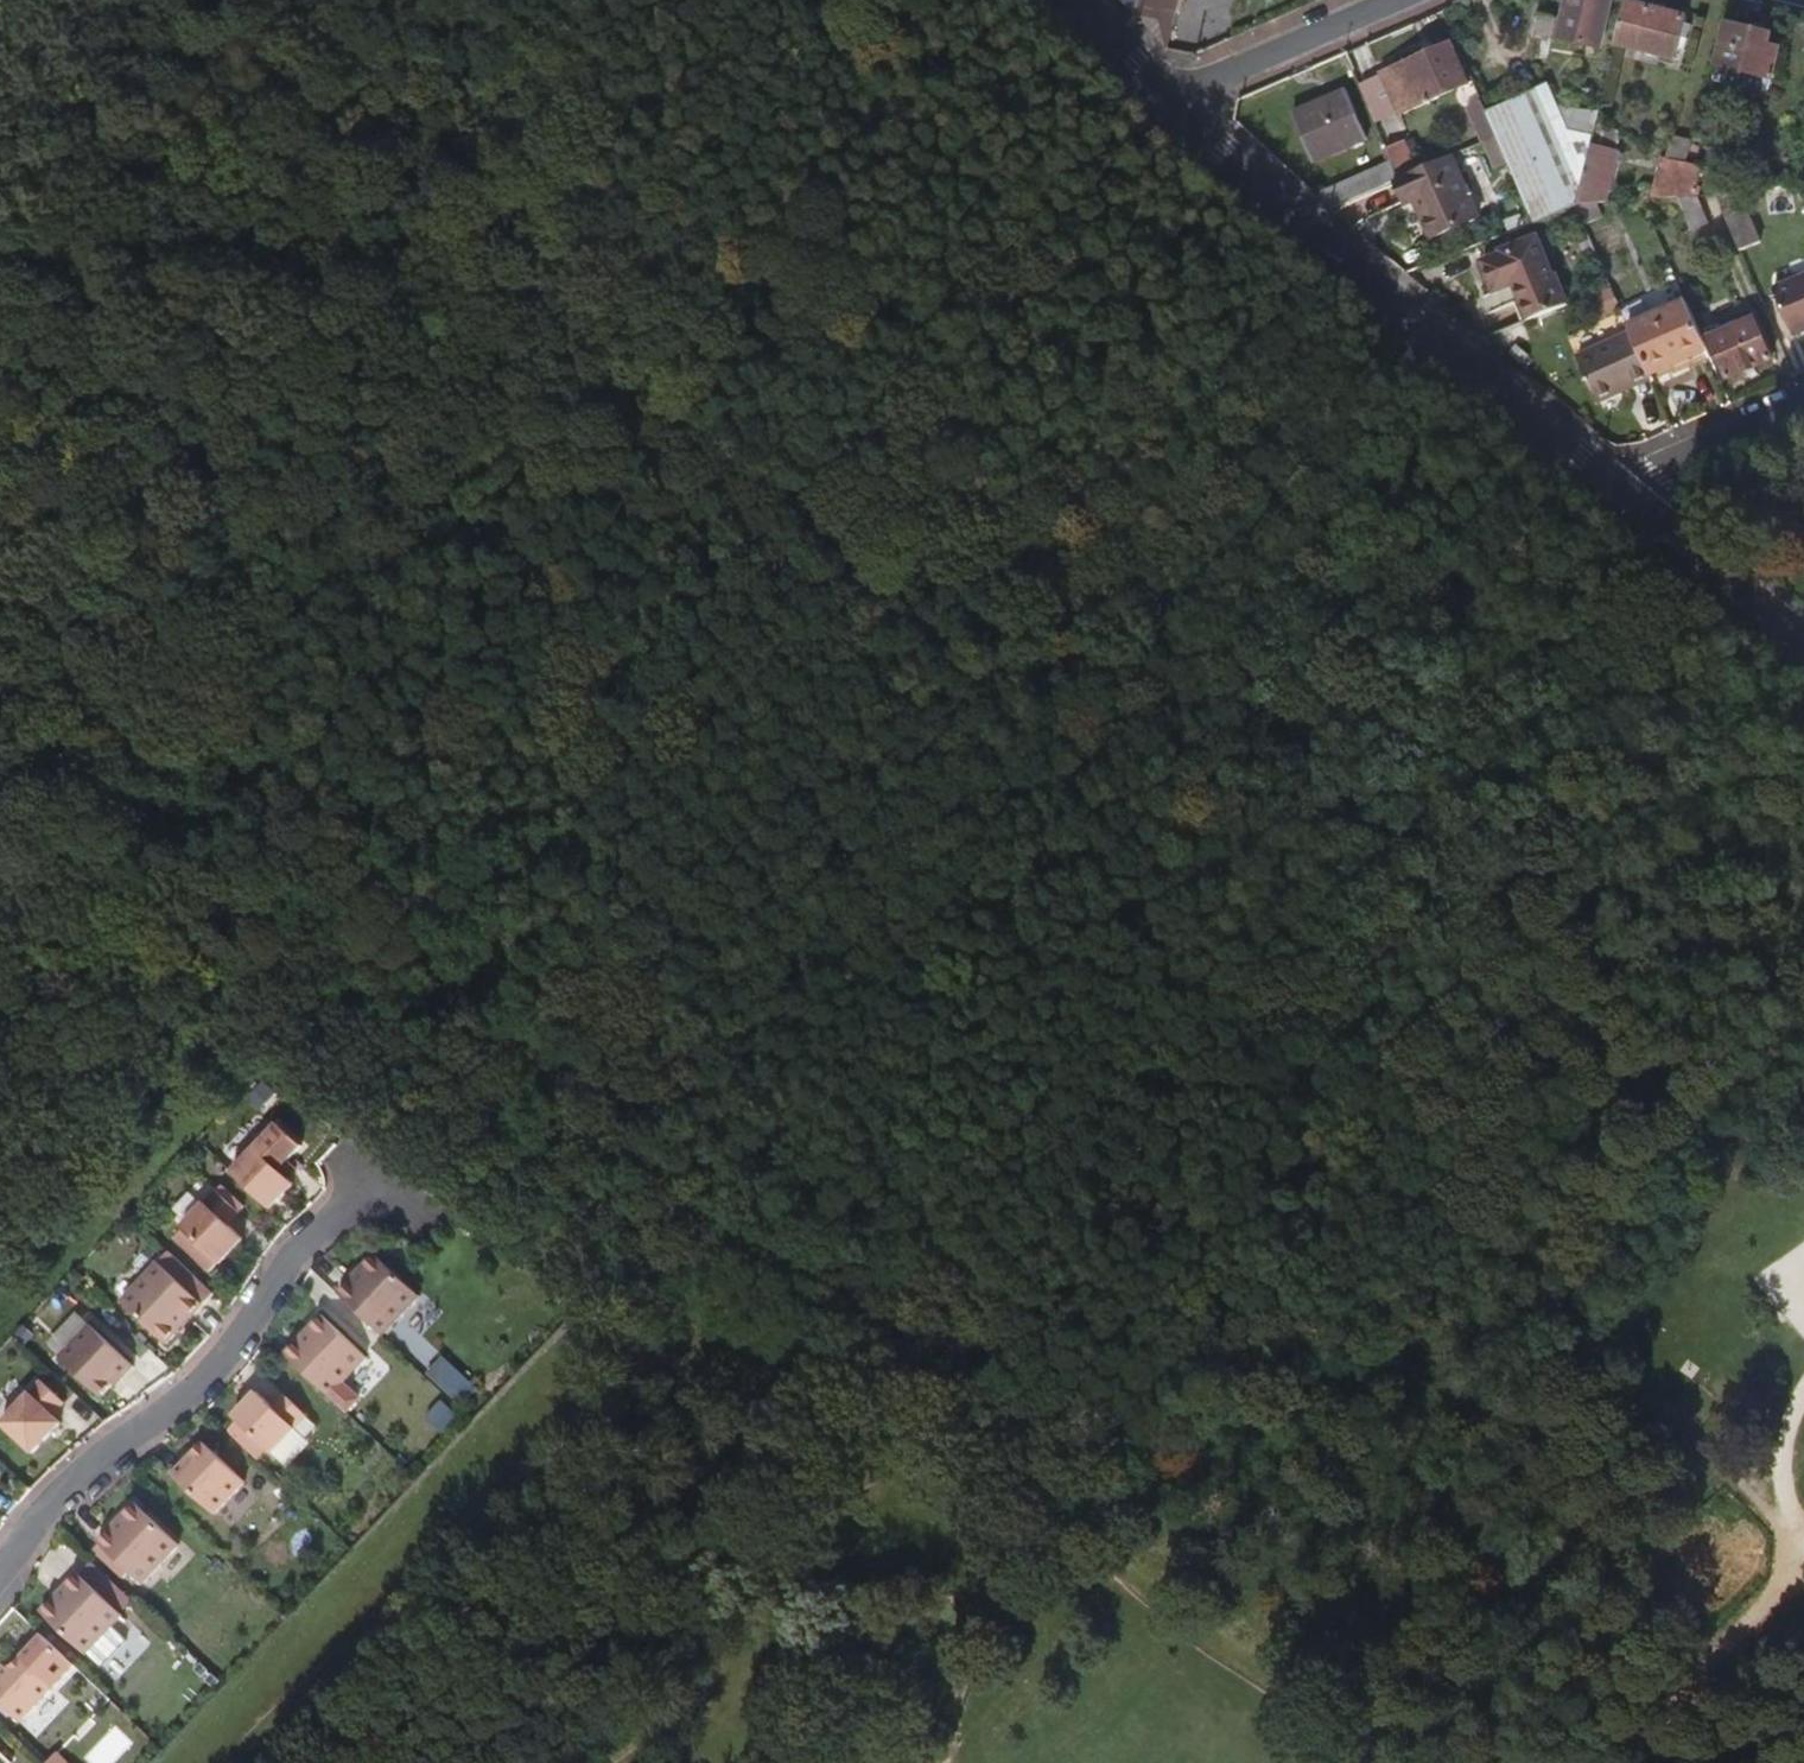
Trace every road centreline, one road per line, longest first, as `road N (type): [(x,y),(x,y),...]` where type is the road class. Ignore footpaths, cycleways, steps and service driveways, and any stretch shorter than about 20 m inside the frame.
road 1 (residential): [(1170,87),(1617,494)]
road 2 (residential): [(0,1571),(71,1485),(186,1400),(271,1307),(308,1240),(357,1196)]
road 3 (residential): [(1617,494),(1803,642)]
road 4 (residential): [(1170,87),(1389,0)]
road 5 (residential): [(1803,412),(1617,494)]
road 6 (residential): [(1086,0),(1170,87)]

